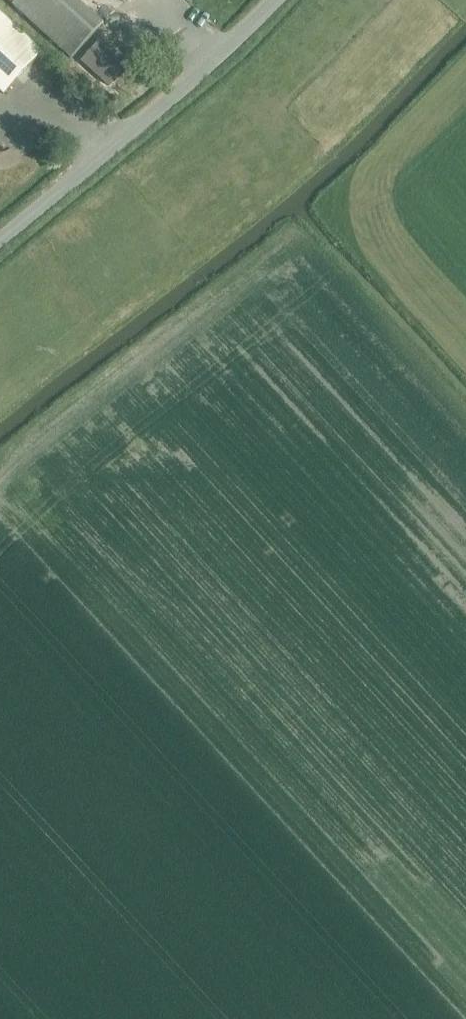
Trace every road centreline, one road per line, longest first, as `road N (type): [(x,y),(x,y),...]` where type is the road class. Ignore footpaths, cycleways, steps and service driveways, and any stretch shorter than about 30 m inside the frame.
road 1 (unclassified): [(0,234),(226,45),(268,0)]

